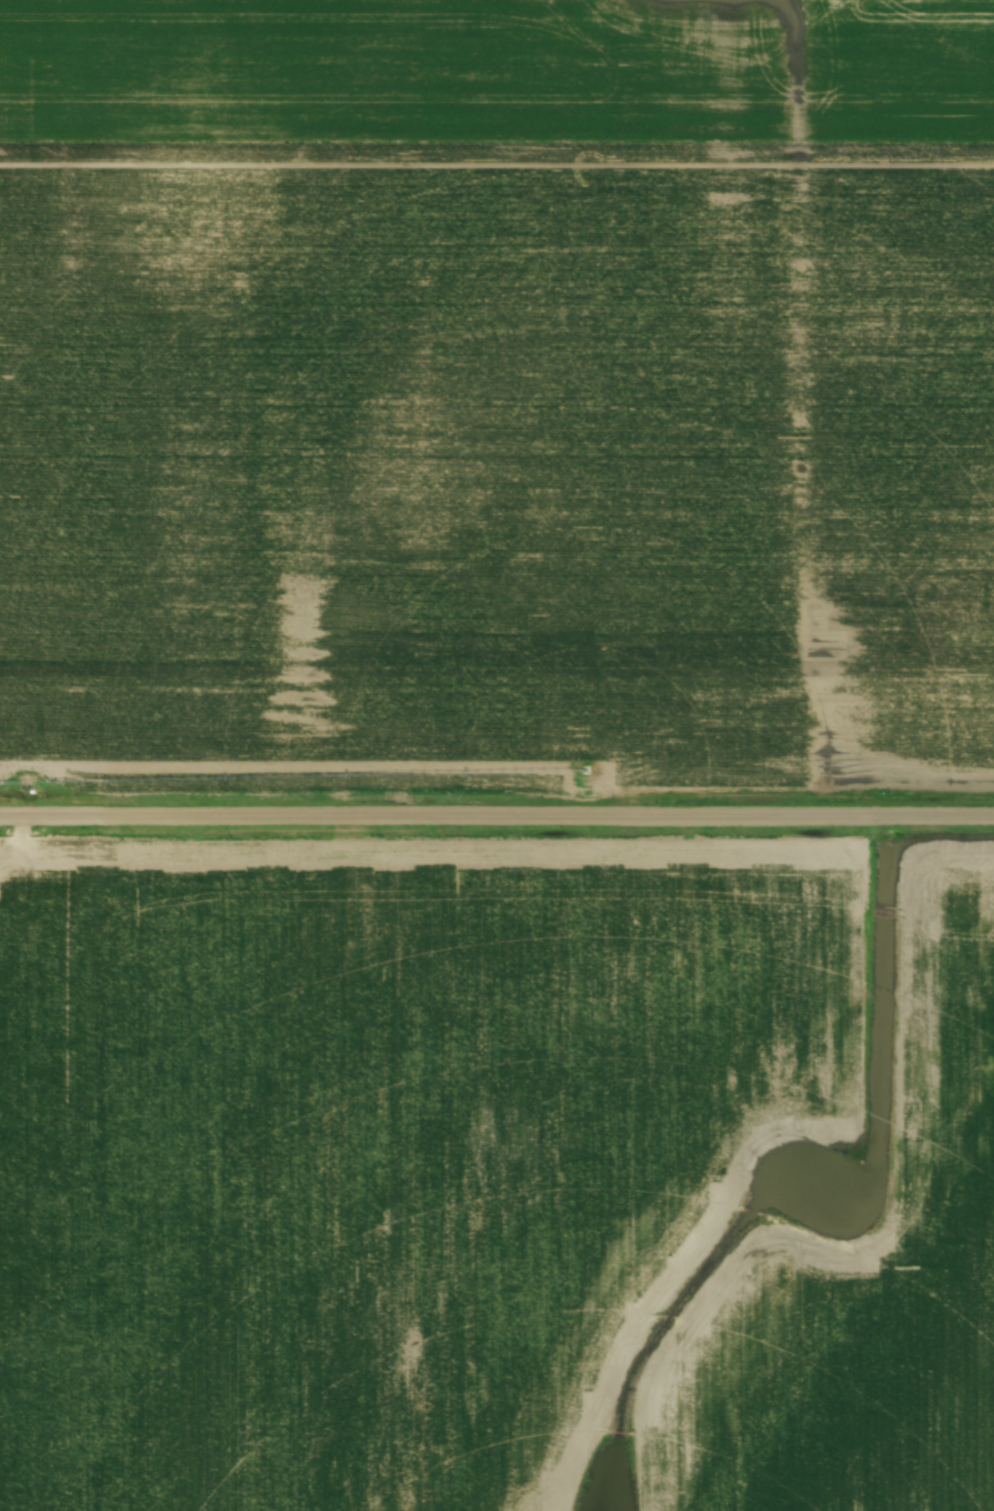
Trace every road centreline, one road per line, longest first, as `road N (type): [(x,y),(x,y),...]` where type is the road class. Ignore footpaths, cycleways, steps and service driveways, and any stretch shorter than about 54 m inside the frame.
road 1 (residential): [(0,817),(993,816)]

